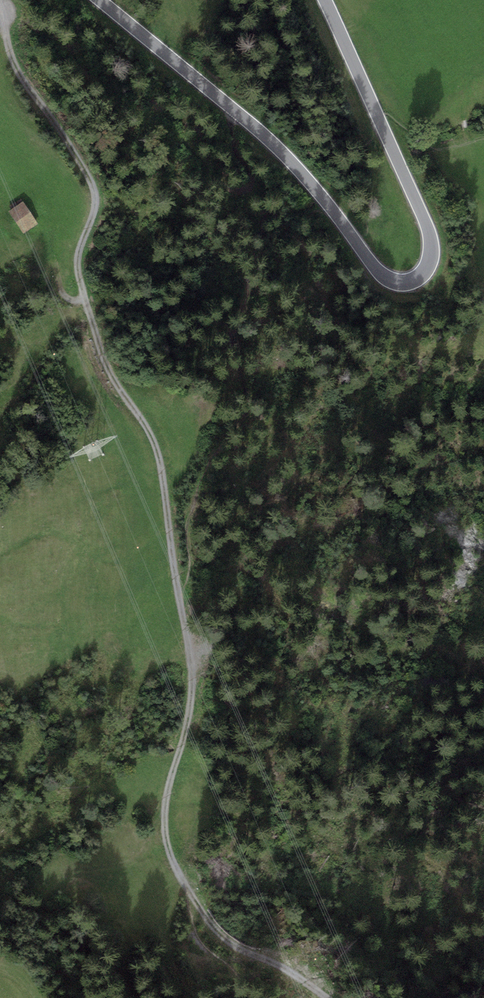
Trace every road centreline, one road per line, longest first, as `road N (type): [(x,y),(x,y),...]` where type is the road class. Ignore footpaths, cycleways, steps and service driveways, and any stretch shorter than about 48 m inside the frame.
road 1 (tertiary): [(325,0),(428,231),(429,262),(411,281),(383,275),(286,156),(101,0)]
road 2 (track): [(180,599),(157,443),(101,359),(79,274),(94,189),(21,77),(0,8)]
road 3 (track): [(183,882),(165,832),(167,791),(190,719),(193,659),(180,599)]
road 4 (track): [(183,882),(228,942),(328,997)]

